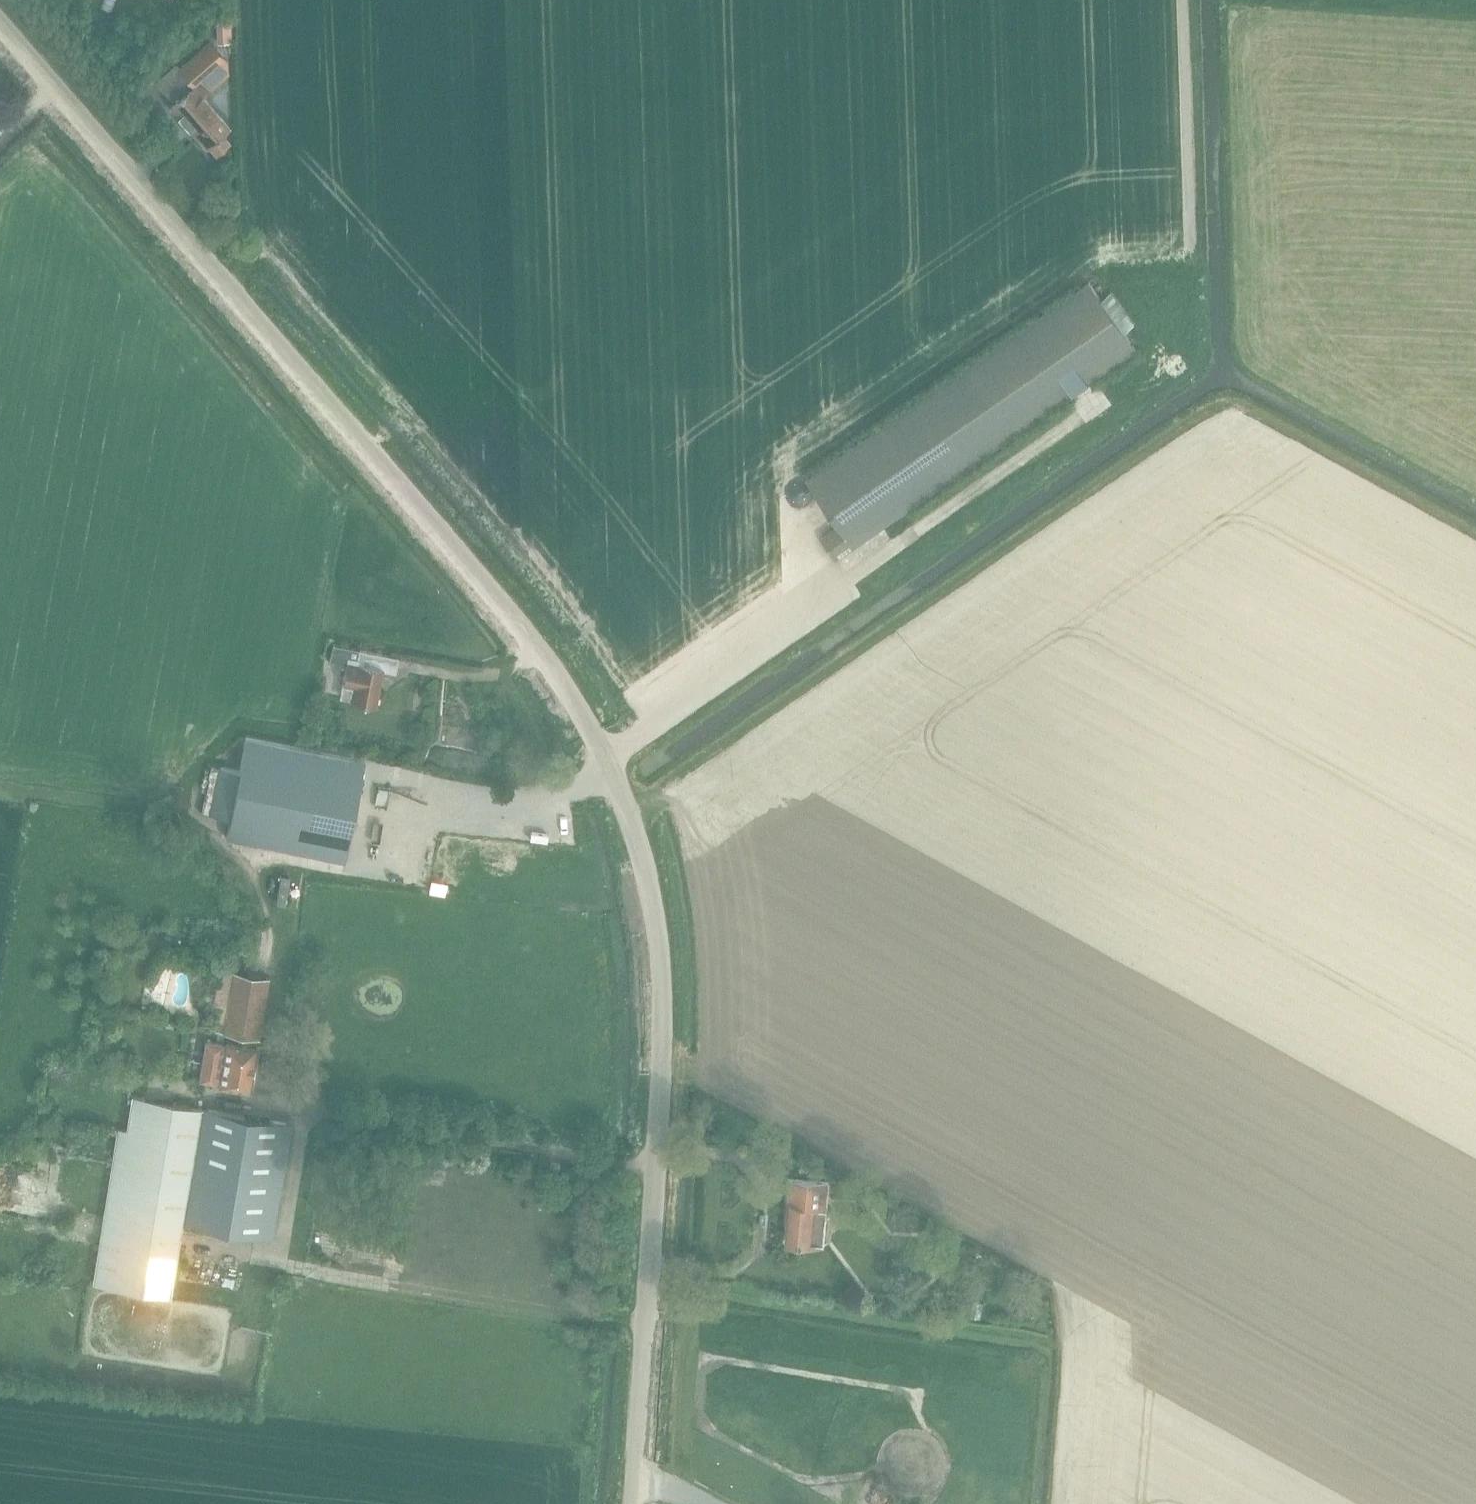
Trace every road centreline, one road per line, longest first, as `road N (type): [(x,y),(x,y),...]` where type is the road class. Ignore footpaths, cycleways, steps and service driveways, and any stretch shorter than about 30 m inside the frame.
road 1 (unclassified): [(636,1503),(658,1163),(650,924),(644,840),(609,752),(546,650),(0,25)]
road 2 (track): [(0,780),(160,805)]

